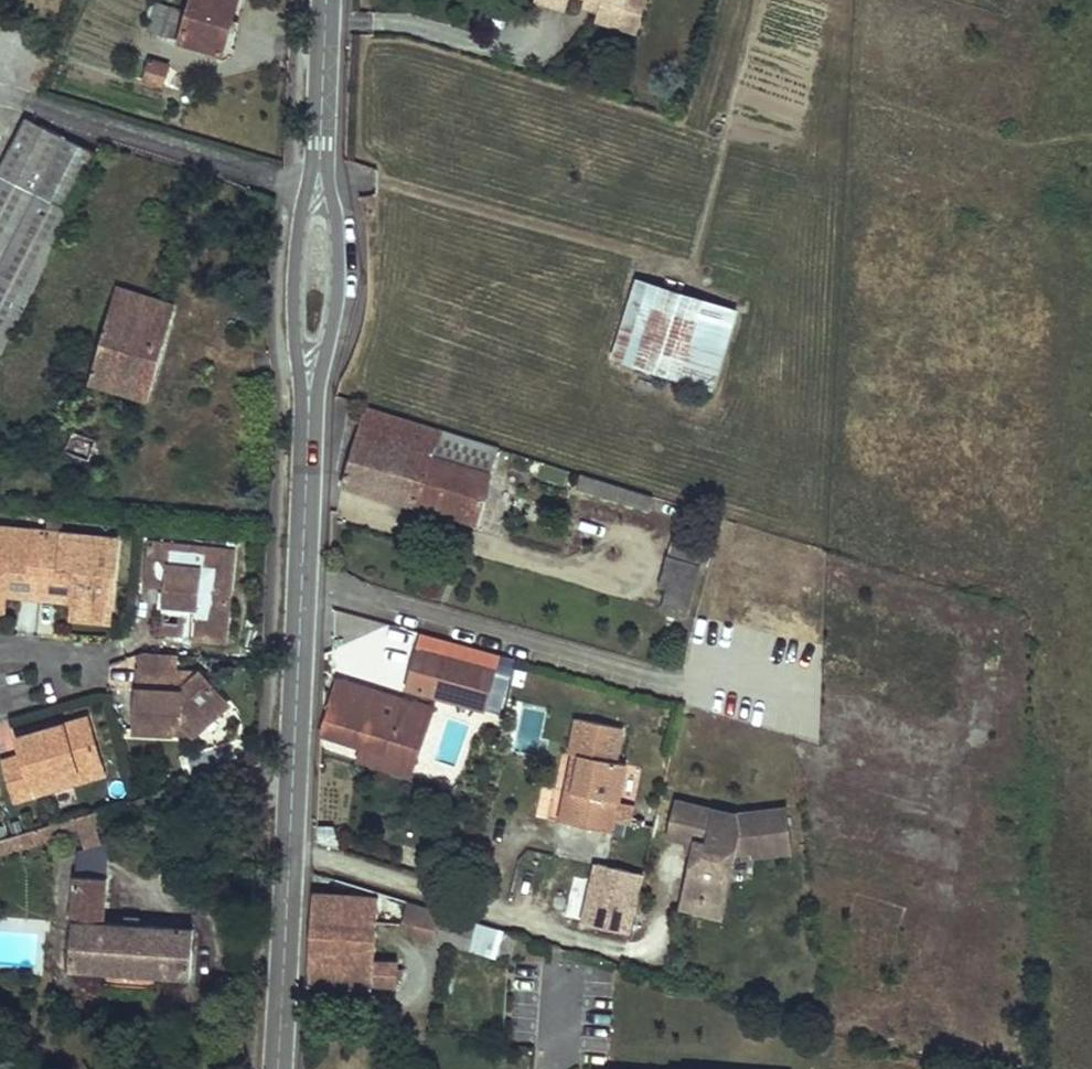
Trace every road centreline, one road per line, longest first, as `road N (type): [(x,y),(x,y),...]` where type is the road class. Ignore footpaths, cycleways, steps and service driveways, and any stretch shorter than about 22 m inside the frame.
road 1 (tertiary): [(309,405),(290,781)]
road 2 (track): [(688,266),(380,181),(327,188)]
road 3 (tertiary): [(276,1068),(290,781)]
road 4 (tertiary): [(309,405),(336,296),(337,247),(321,159)]
road 5 (tertiary): [(321,159),(295,261),(309,405)]
road 6 (tertiary): [(325,0),(321,159)]

